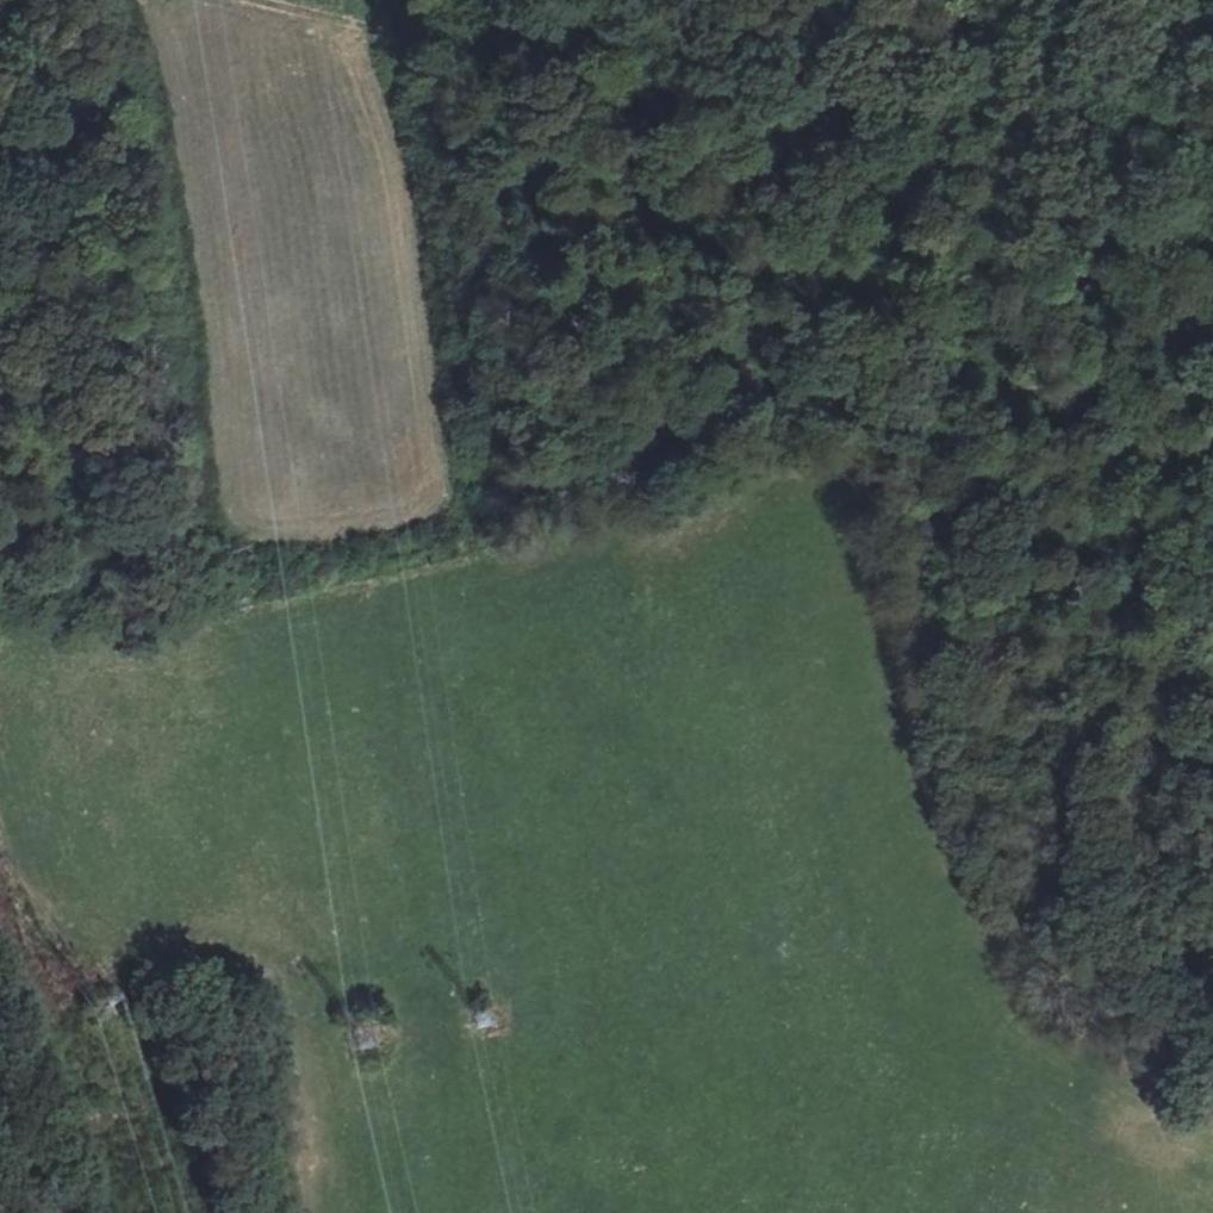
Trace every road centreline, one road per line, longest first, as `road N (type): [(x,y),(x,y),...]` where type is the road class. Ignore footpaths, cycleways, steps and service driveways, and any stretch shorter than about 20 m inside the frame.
road 1 (track): [(1212,415),(779,431),(662,376),(470,131),(389,42),(374,30),(263,0)]

